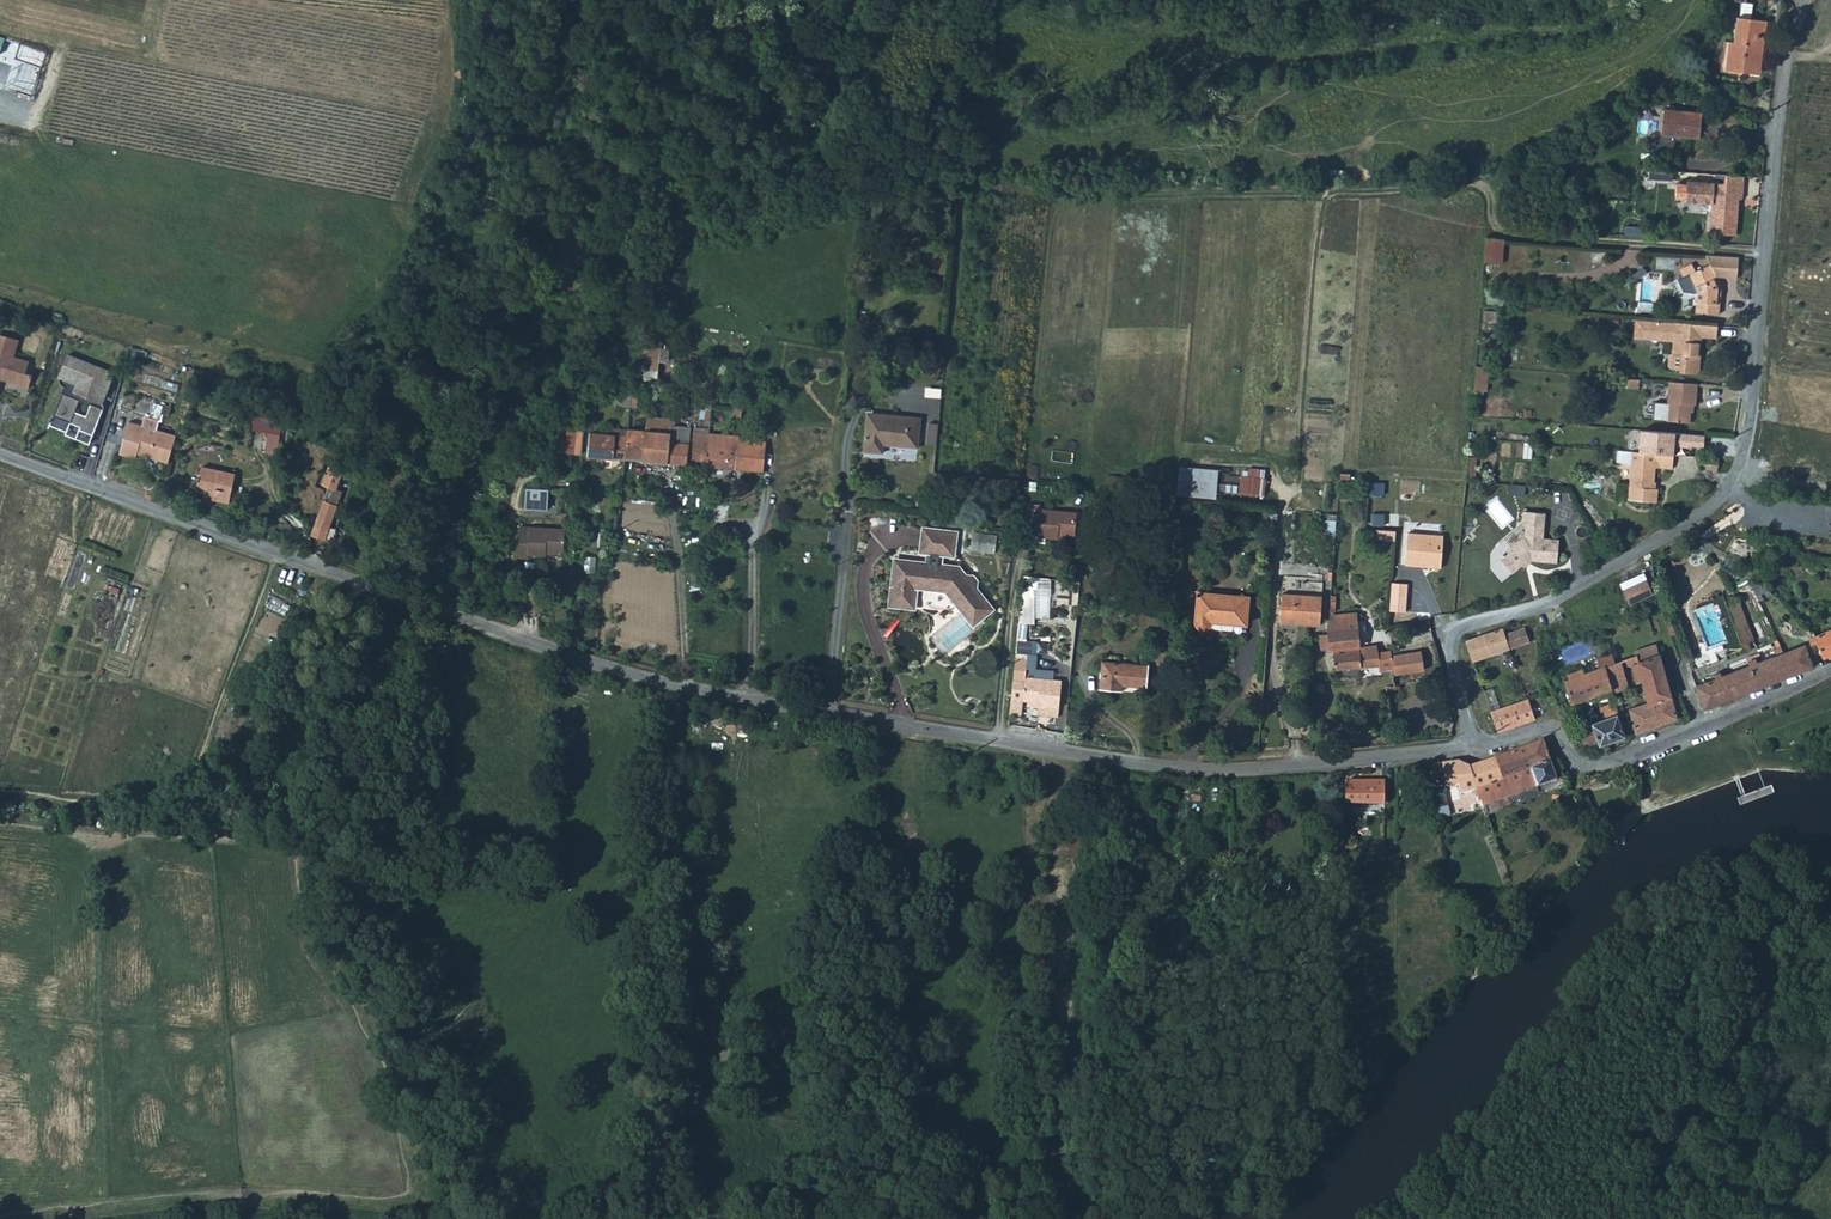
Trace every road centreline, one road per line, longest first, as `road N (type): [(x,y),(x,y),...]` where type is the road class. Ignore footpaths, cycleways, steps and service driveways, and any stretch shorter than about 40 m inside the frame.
road 1 (unclassified): [(1810,0),(1779,106),(1771,246),(1745,448),(1734,479),(1708,510),(1539,609),(1467,625),(1454,636),(1451,656),(1472,748)]
road 2 (unclassified): [(0,456),(645,681),(747,702)]
road 3 (unclassified): [(747,702),(1169,766),(1244,770),(1472,748)]
road 4 (track): [(275,555),(188,779),(170,796),(119,801),(0,791)]
road 5 (unclassified): [(1472,748),(1549,735),(1575,766),(1592,768),(1830,670)]
road 6 (unclassified): [(747,702),(756,525)]

